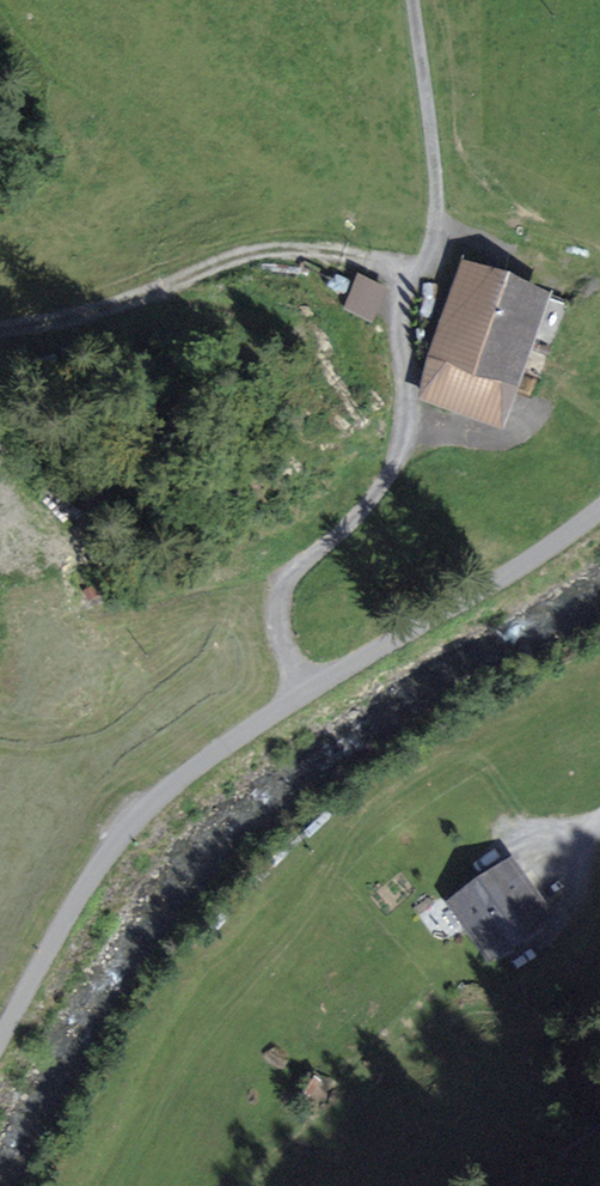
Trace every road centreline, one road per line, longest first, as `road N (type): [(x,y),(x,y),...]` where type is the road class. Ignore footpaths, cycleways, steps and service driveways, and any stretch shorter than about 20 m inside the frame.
road 1 (track): [(412,0),(437,213),(410,321),(409,418),(396,470),(346,529),(281,582)]
road 2 (unclassified): [(0,1045),(60,923),(132,824),(311,690)]
road 3 (track): [(422,277),(357,257),(282,248),(203,268),(105,308),(0,330)]
road 4 (track): [(132,824),(60,771),(48,729),(58,705),(140,642),(281,582)]
road 5 (unclassified): [(599,507),(520,567),(311,690)]

